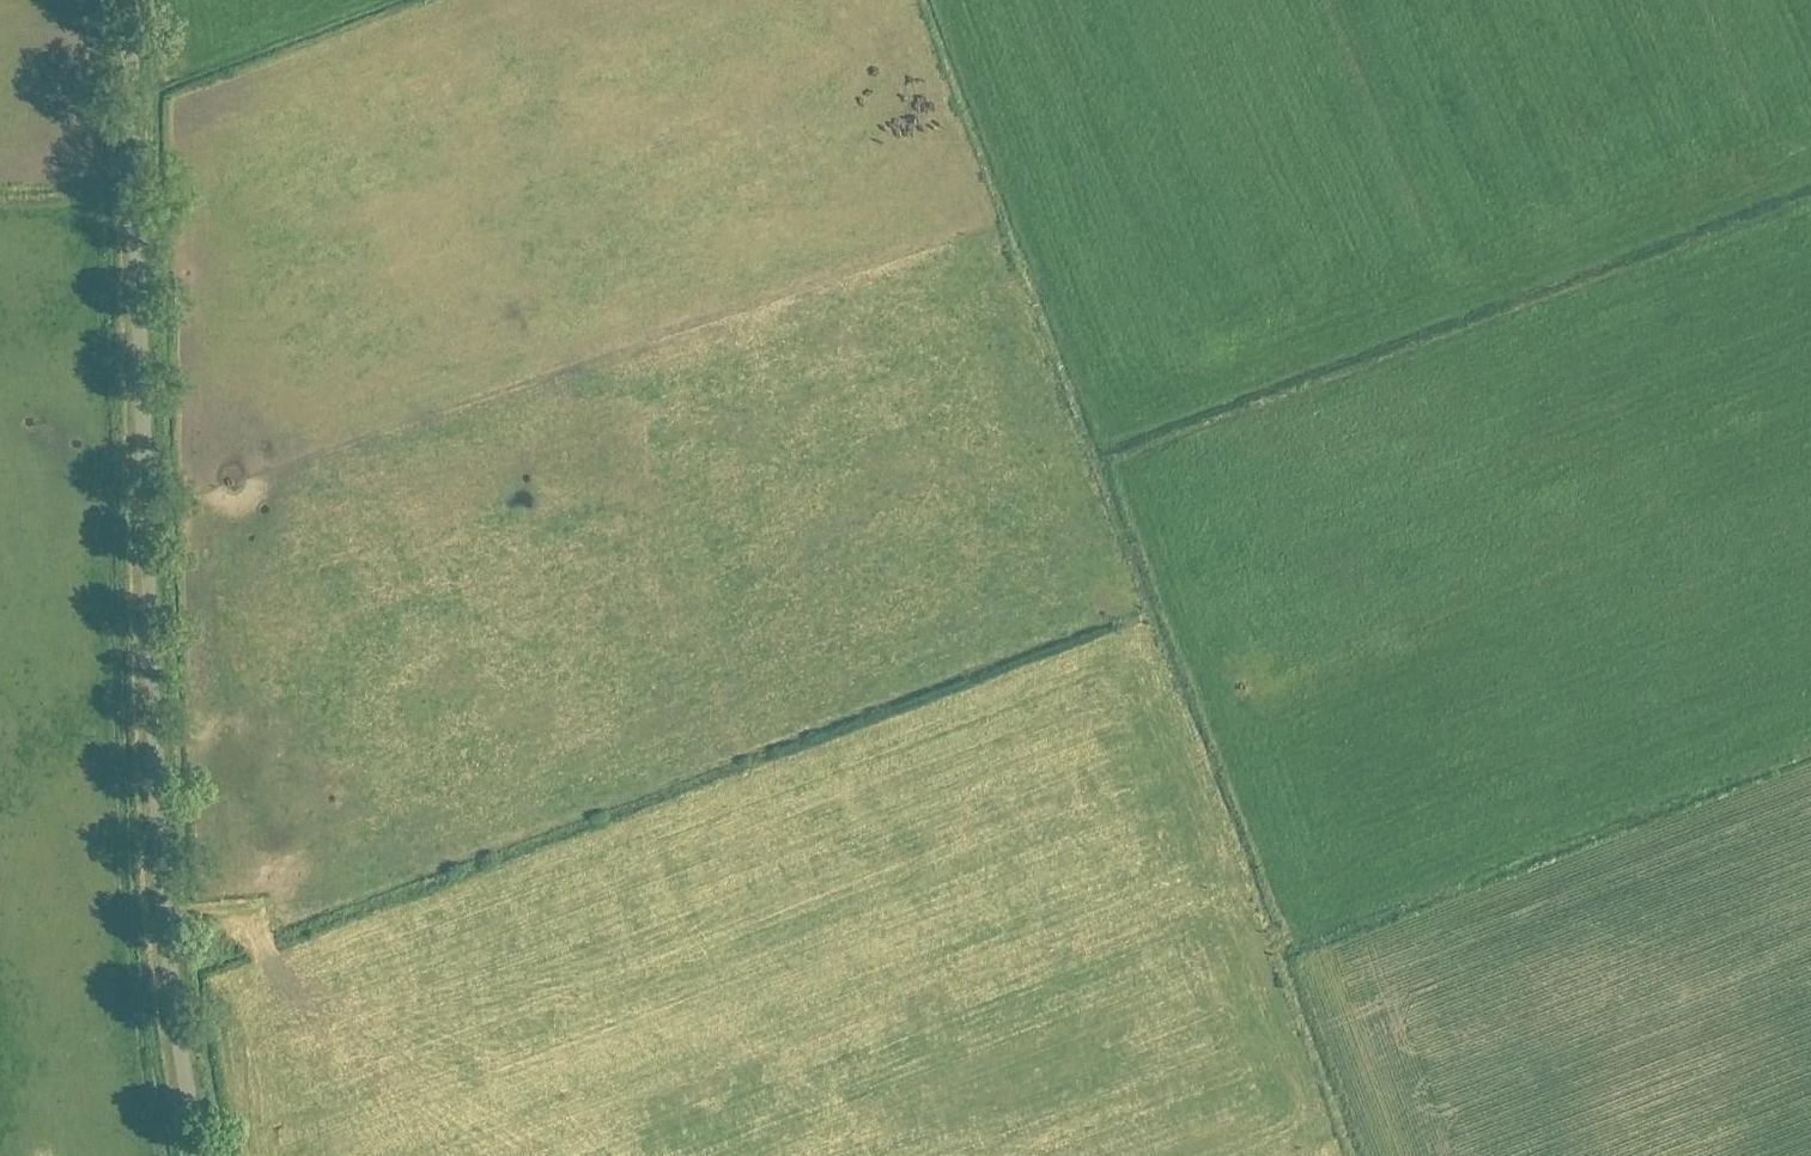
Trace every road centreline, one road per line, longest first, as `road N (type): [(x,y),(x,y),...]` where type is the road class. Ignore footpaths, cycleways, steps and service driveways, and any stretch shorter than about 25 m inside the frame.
road 1 (unclassified): [(201,1155),(168,961),(129,0)]

